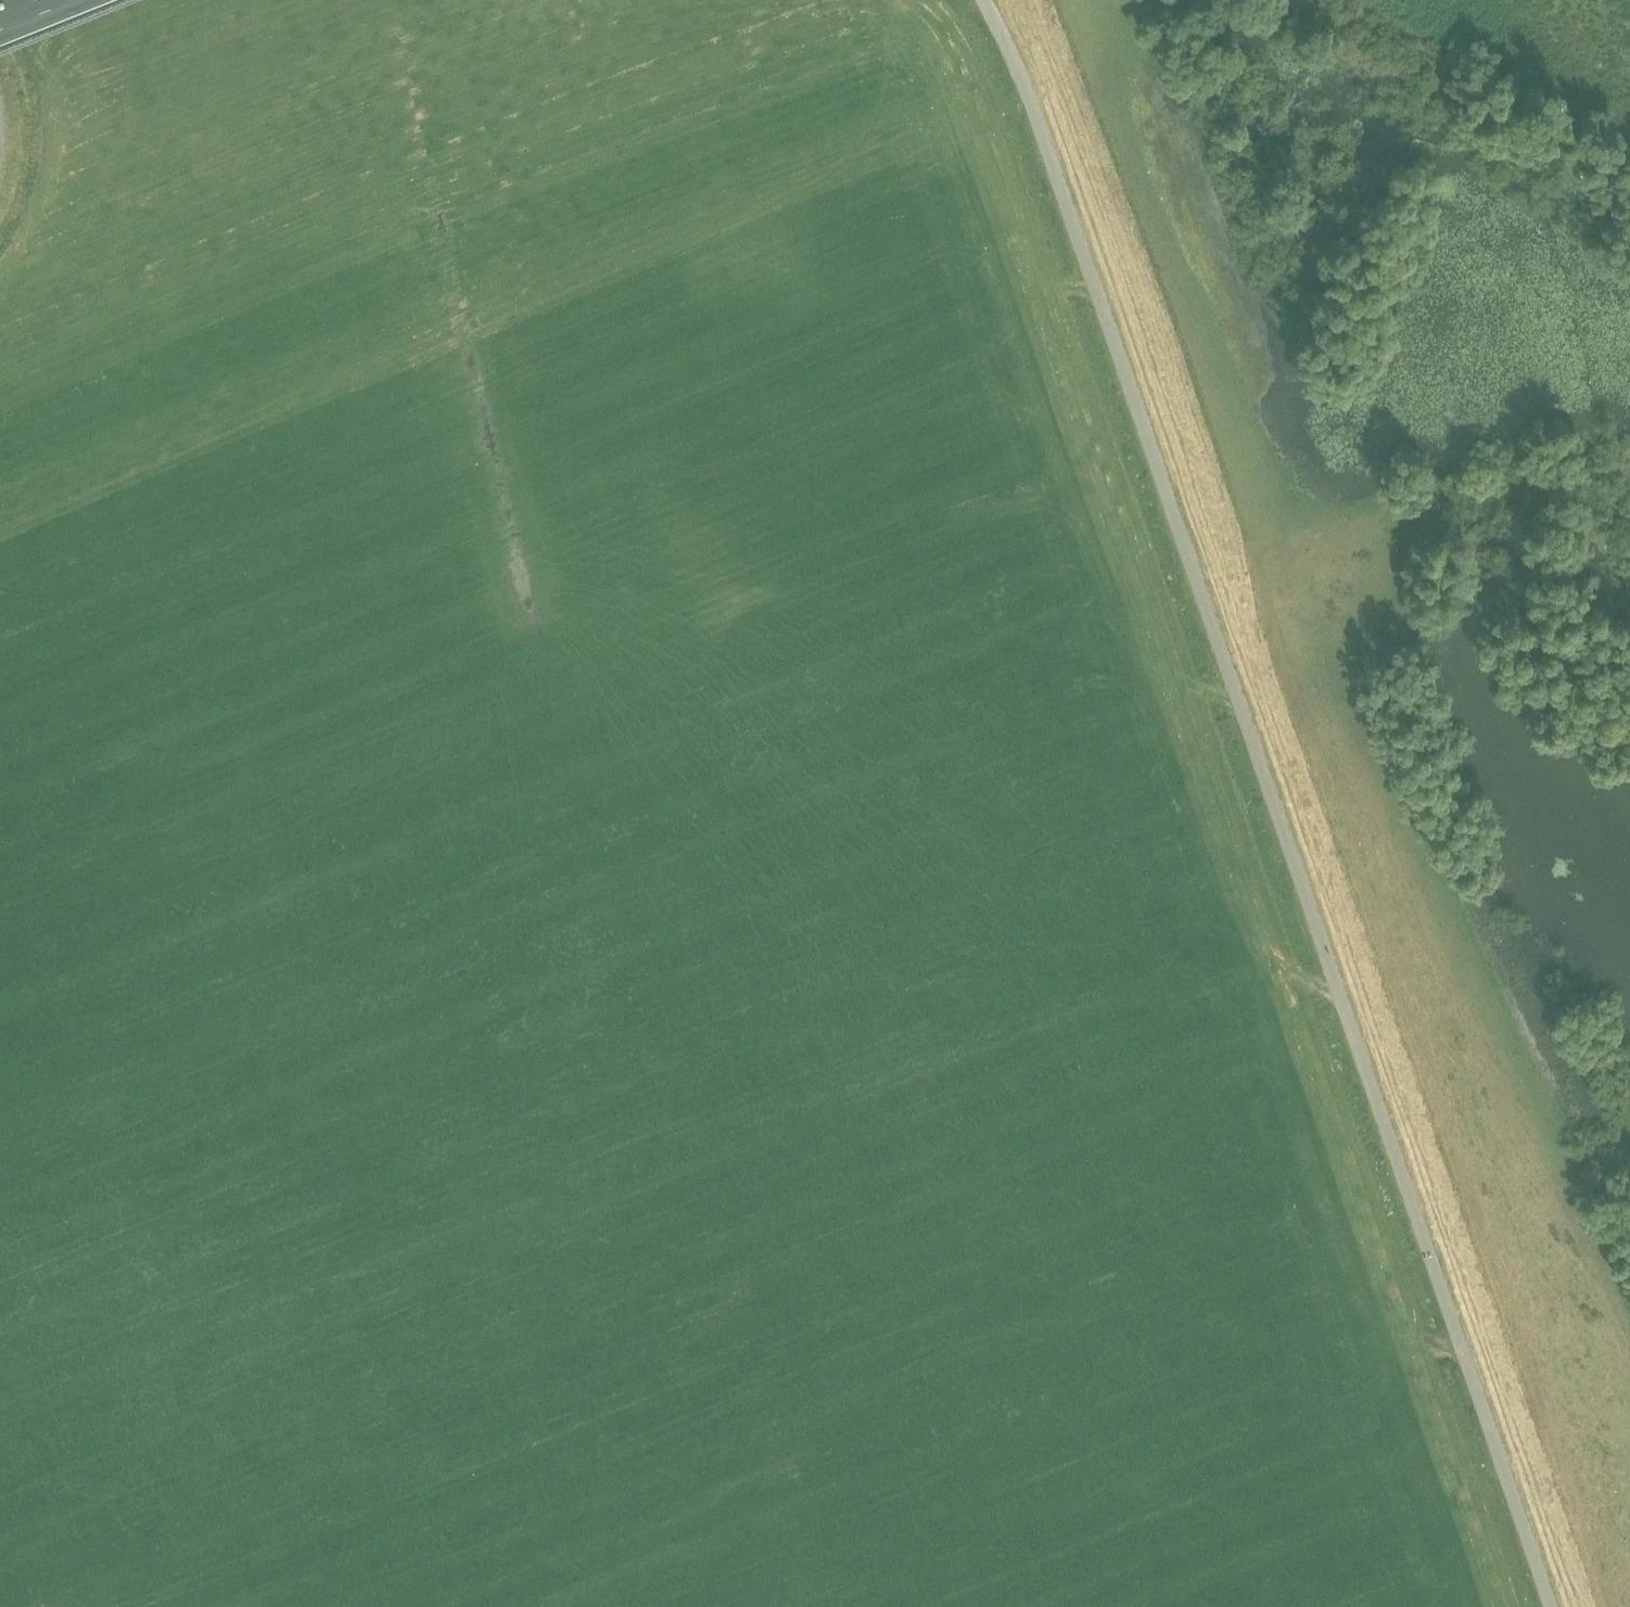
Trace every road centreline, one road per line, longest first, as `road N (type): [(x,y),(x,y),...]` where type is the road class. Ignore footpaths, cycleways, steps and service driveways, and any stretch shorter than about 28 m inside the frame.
road 1 (unclassified): [(1552,1606),(1078,234),(1020,74),(983,0)]

